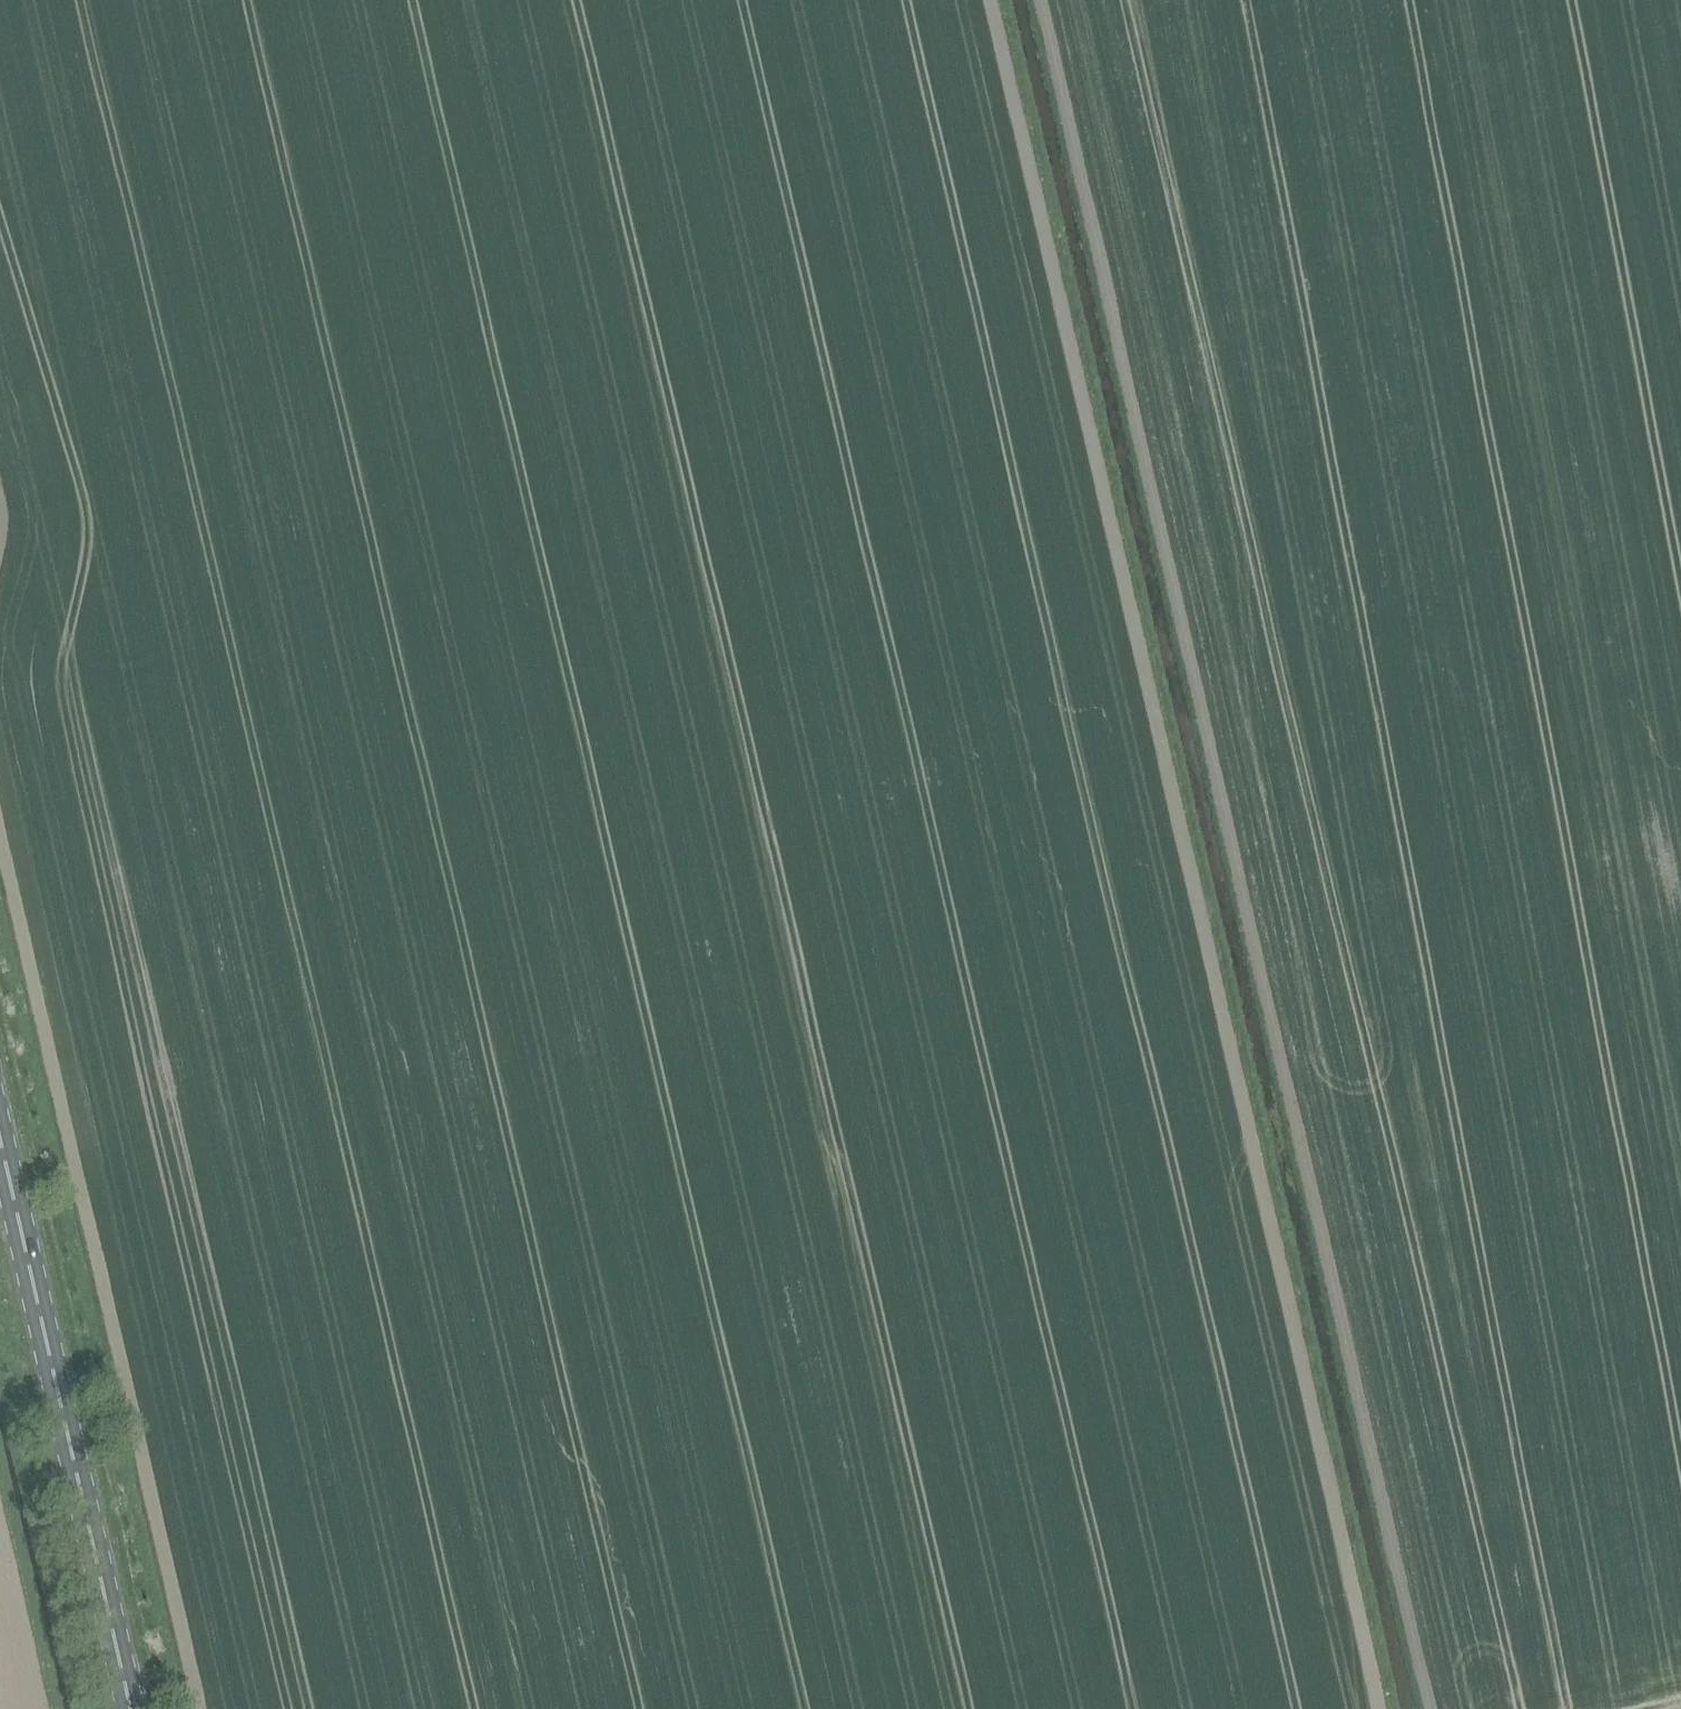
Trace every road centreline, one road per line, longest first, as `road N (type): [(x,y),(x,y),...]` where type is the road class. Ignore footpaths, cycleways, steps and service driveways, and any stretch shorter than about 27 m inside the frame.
road 1 (primary): [(128,1708),(0,1156)]

